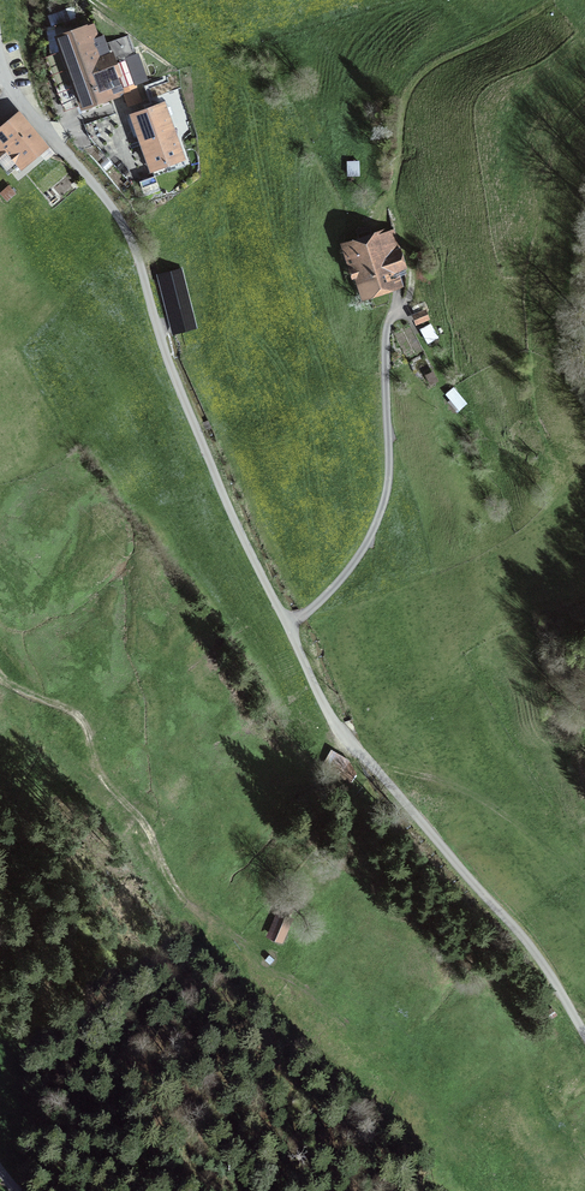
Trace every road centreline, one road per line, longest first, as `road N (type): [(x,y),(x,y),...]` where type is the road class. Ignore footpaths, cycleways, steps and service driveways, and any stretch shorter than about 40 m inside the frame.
road 1 (unclassified): [(0,75),(127,230),(170,371),(330,715),(520,934),(584,1036)]
road 2 (track): [(250,946),(180,894),(149,831),(99,774),(79,717),(0,677)]

